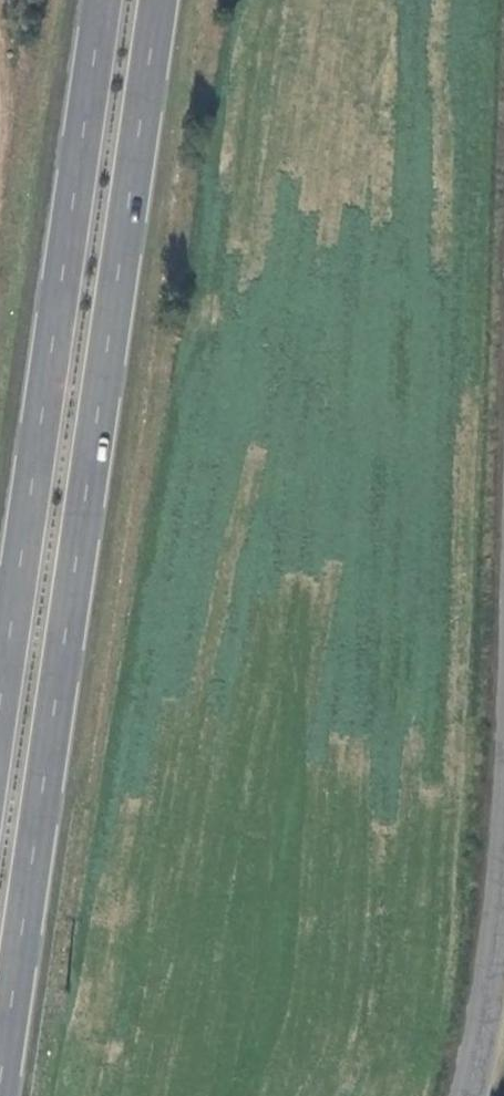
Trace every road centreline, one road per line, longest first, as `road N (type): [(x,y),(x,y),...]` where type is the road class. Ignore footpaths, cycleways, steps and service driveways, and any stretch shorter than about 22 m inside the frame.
road 1 (trunk): [(0,1090),(159,0)]
road 2 (trunk): [(102,0),(0,701)]
road 3 (tertiary): [(469,1095),(503,882)]

